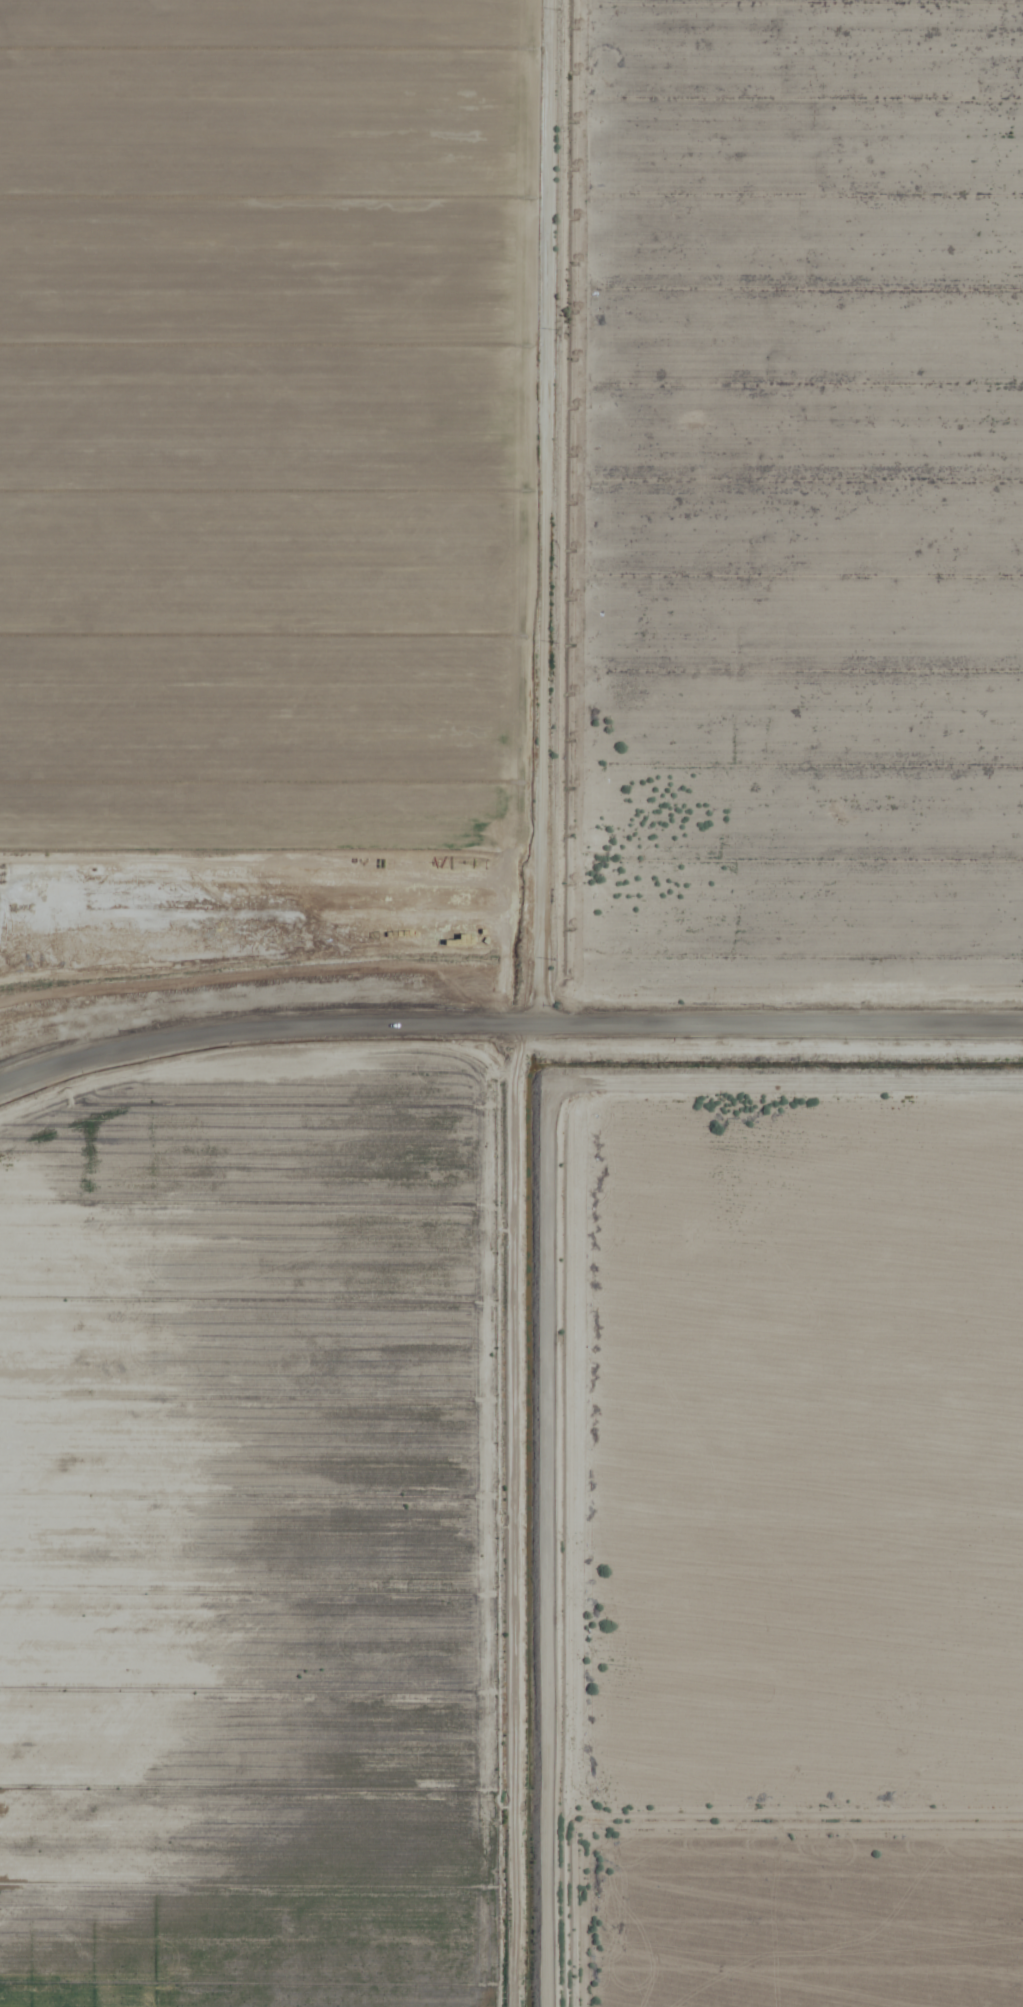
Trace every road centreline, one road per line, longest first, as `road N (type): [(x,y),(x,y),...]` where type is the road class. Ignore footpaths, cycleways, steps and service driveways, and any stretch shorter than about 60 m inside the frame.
road 1 (residential): [(524,1037),(515,0)]
road 2 (residential): [(0,1104),(225,1032),(355,1017),(486,1023),(524,1037),(1022,1045)]

